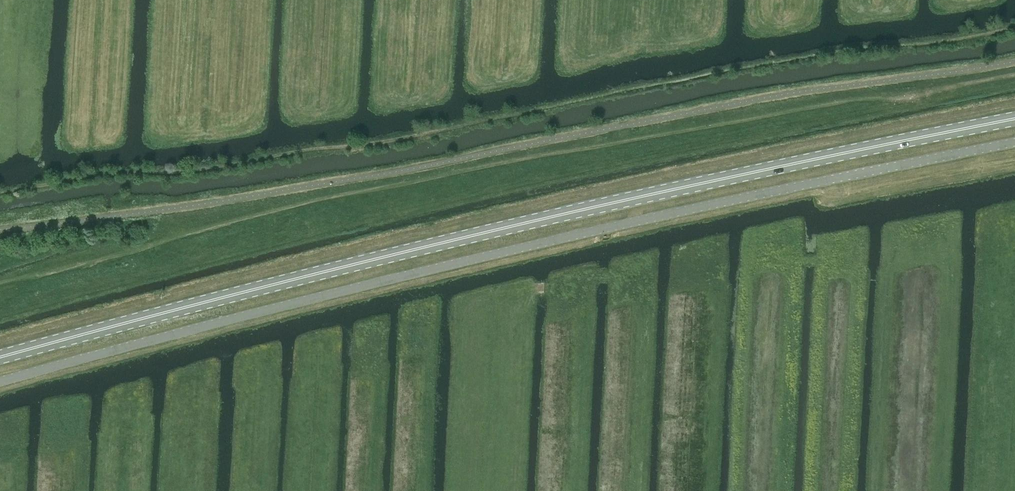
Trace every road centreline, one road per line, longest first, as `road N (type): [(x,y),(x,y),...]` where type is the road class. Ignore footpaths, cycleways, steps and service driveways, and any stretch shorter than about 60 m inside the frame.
road 1 (primary): [(0,357),(588,207),(1014,118)]
road 2 (unclassified): [(1014,140),(529,244),(0,379)]
road 3 (track): [(0,190),(66,172),(404,139),(788,59),(1014,27)]

